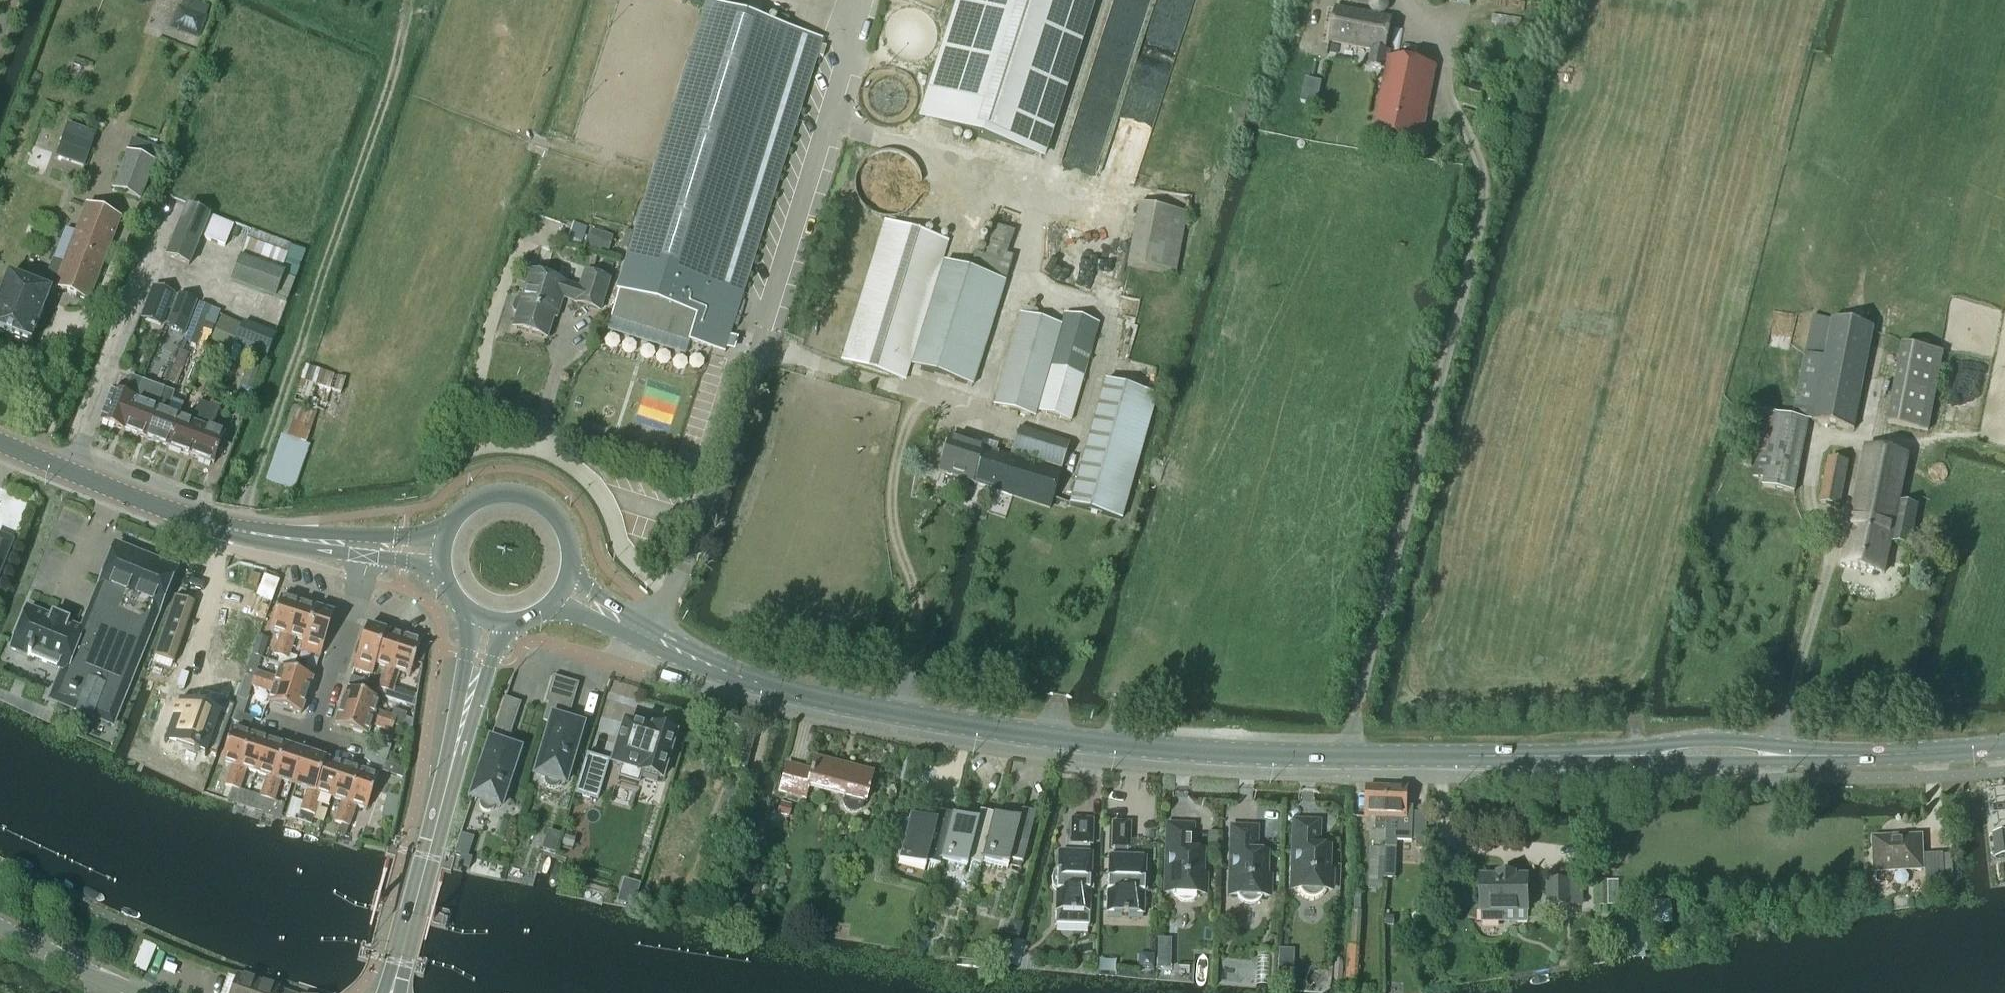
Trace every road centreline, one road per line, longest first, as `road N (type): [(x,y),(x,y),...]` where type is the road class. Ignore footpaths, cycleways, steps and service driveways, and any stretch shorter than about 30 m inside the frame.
road 1 (track): [(1343,759),(1485,198),(1414,0)]
road 2 (secondary): [(1343,759),(1175,753),(895,714),(758,684),(651,638)]
road 3 (secondary): [(1343,759),(1696,761),(2004,749)]
road 4 (track): [(827,122),(1108,196),(1183,0)]
road 5 (secondary): [(442,553),(225,530),(0,437)]
road 6 (secondary): [(396,978),(489,621)]
road 7 (secondary): [(563,591),(569,542),(557,519),(526,498),(476,503),(457,519),(442,553)]
road 8 (tertiary): [(129,992),(0,931)]

